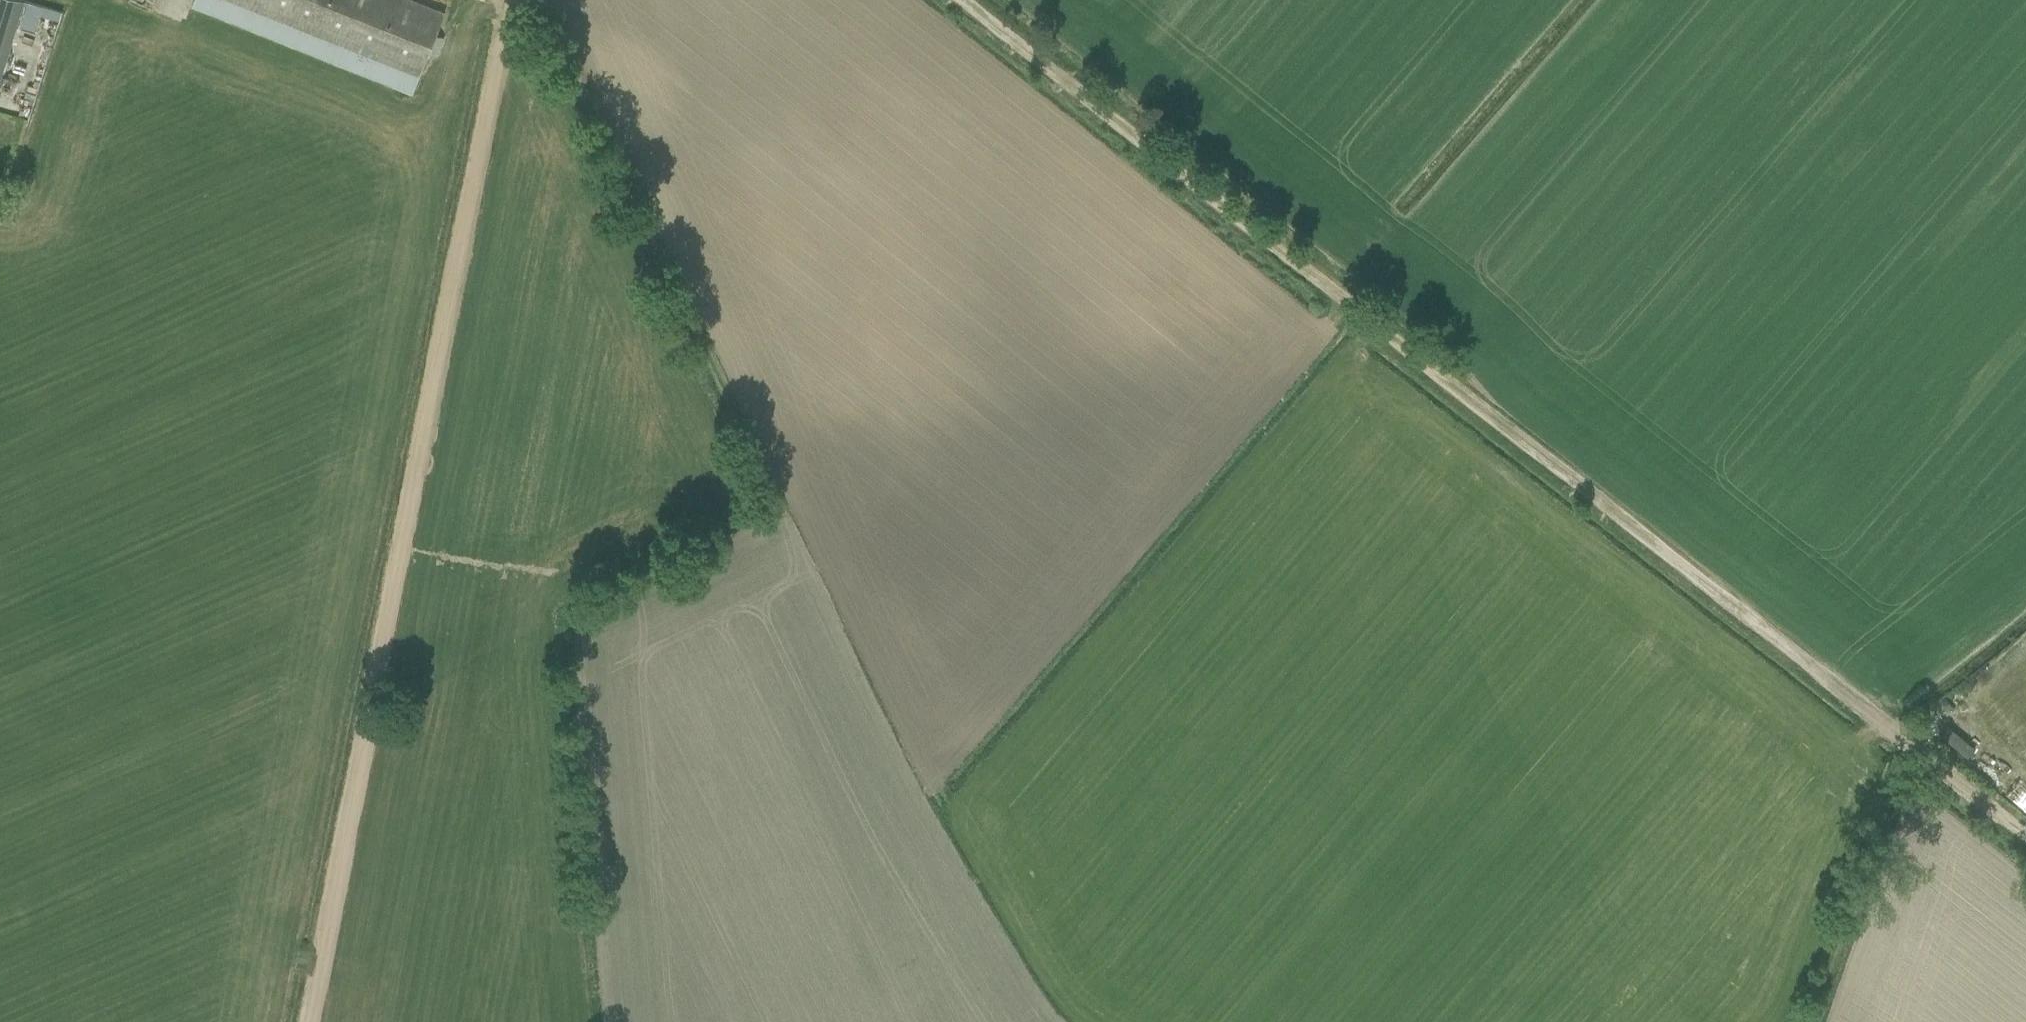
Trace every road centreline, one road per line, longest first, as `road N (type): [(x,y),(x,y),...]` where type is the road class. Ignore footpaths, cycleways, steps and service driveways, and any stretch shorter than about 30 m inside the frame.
road 1 (track): [(961,0),(2025,838)]
road 2 (track): [(510,0),(310,1021)]
road 3 (track): [(529,0),(778,507)]

